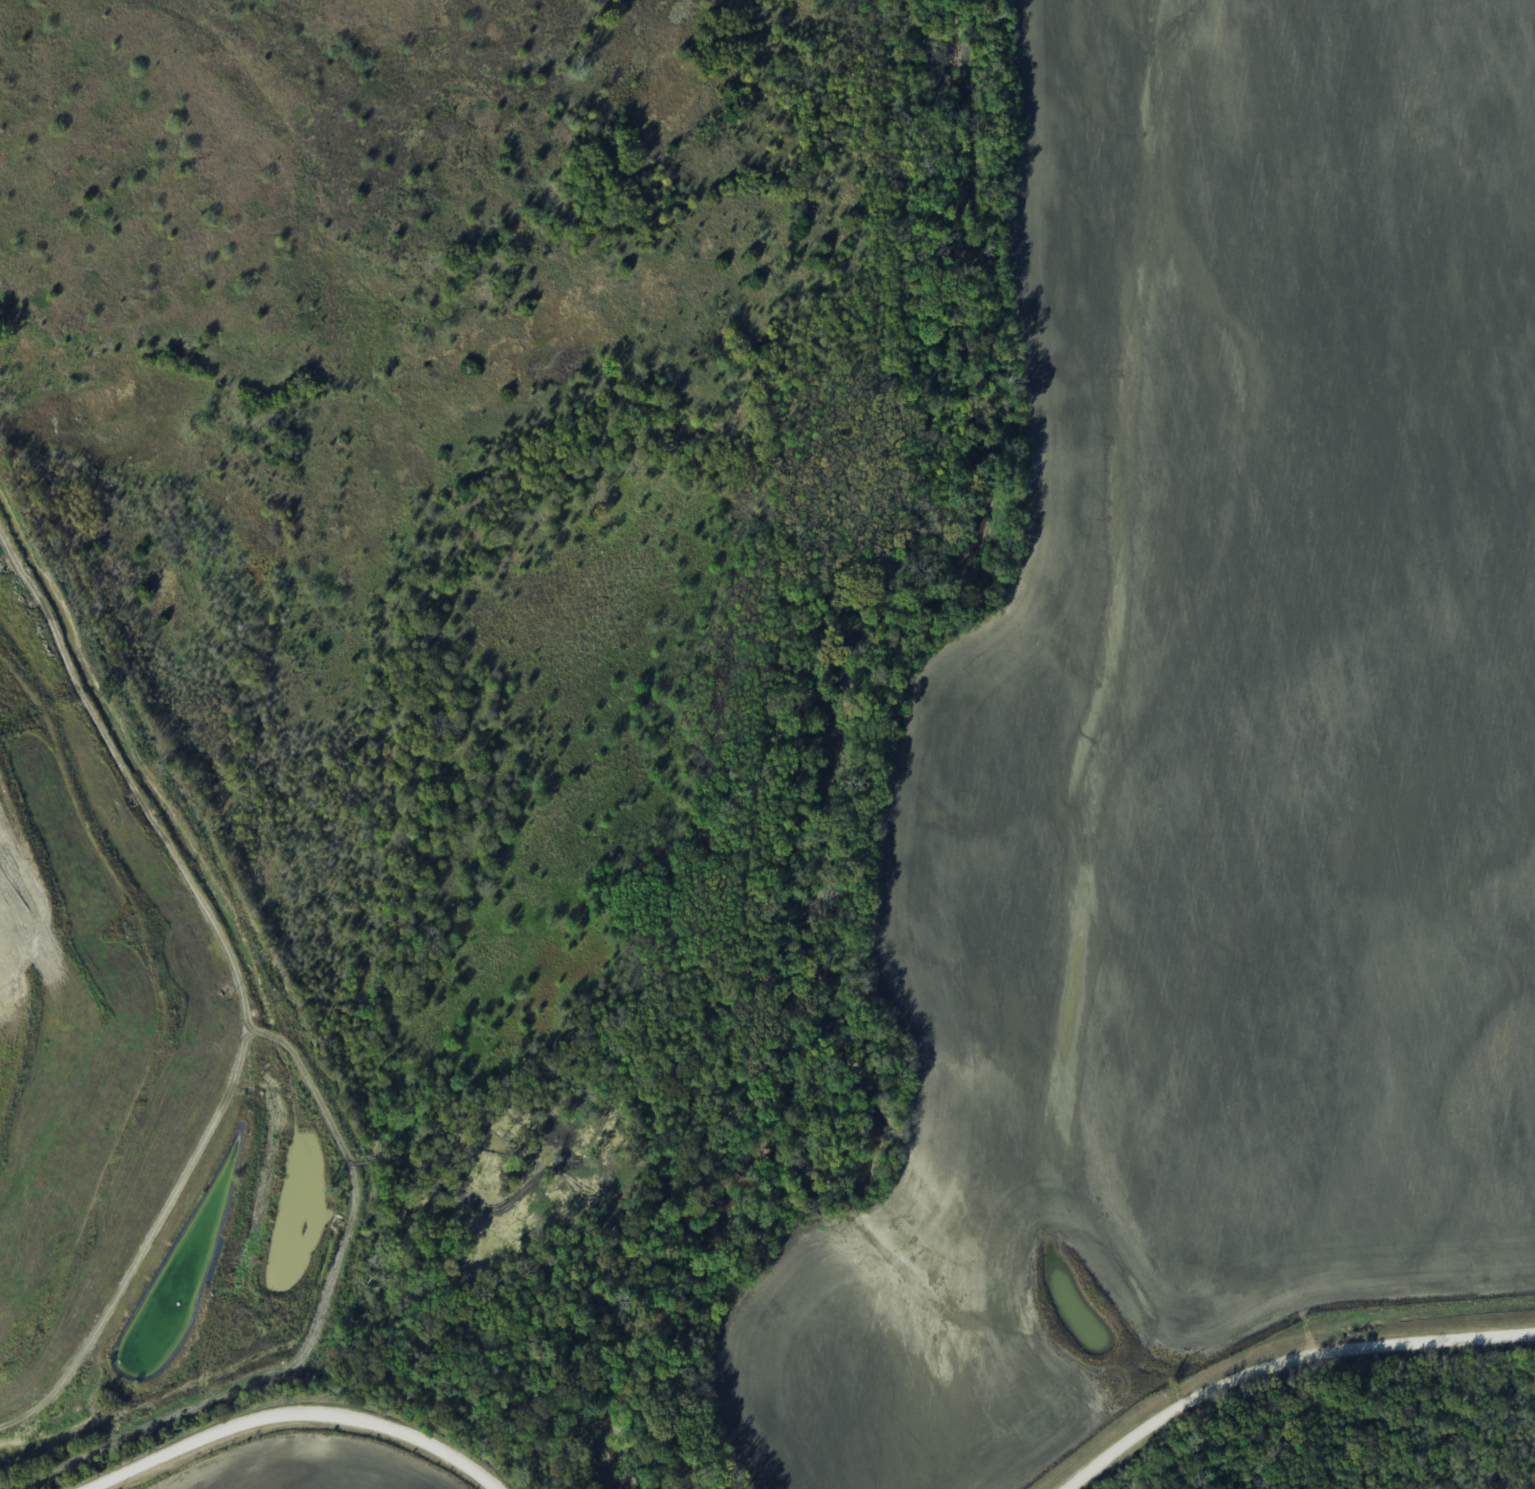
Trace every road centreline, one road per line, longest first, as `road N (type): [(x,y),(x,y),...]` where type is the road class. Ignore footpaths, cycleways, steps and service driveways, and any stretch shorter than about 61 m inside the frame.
road 1 (residential): [(1058,1488),(1146,1416),(1321,1347),(1534,1331)]
road 2 (residential): [(94,1488),(203,1438),(312,1416),(401,1427),(495,1488)]

